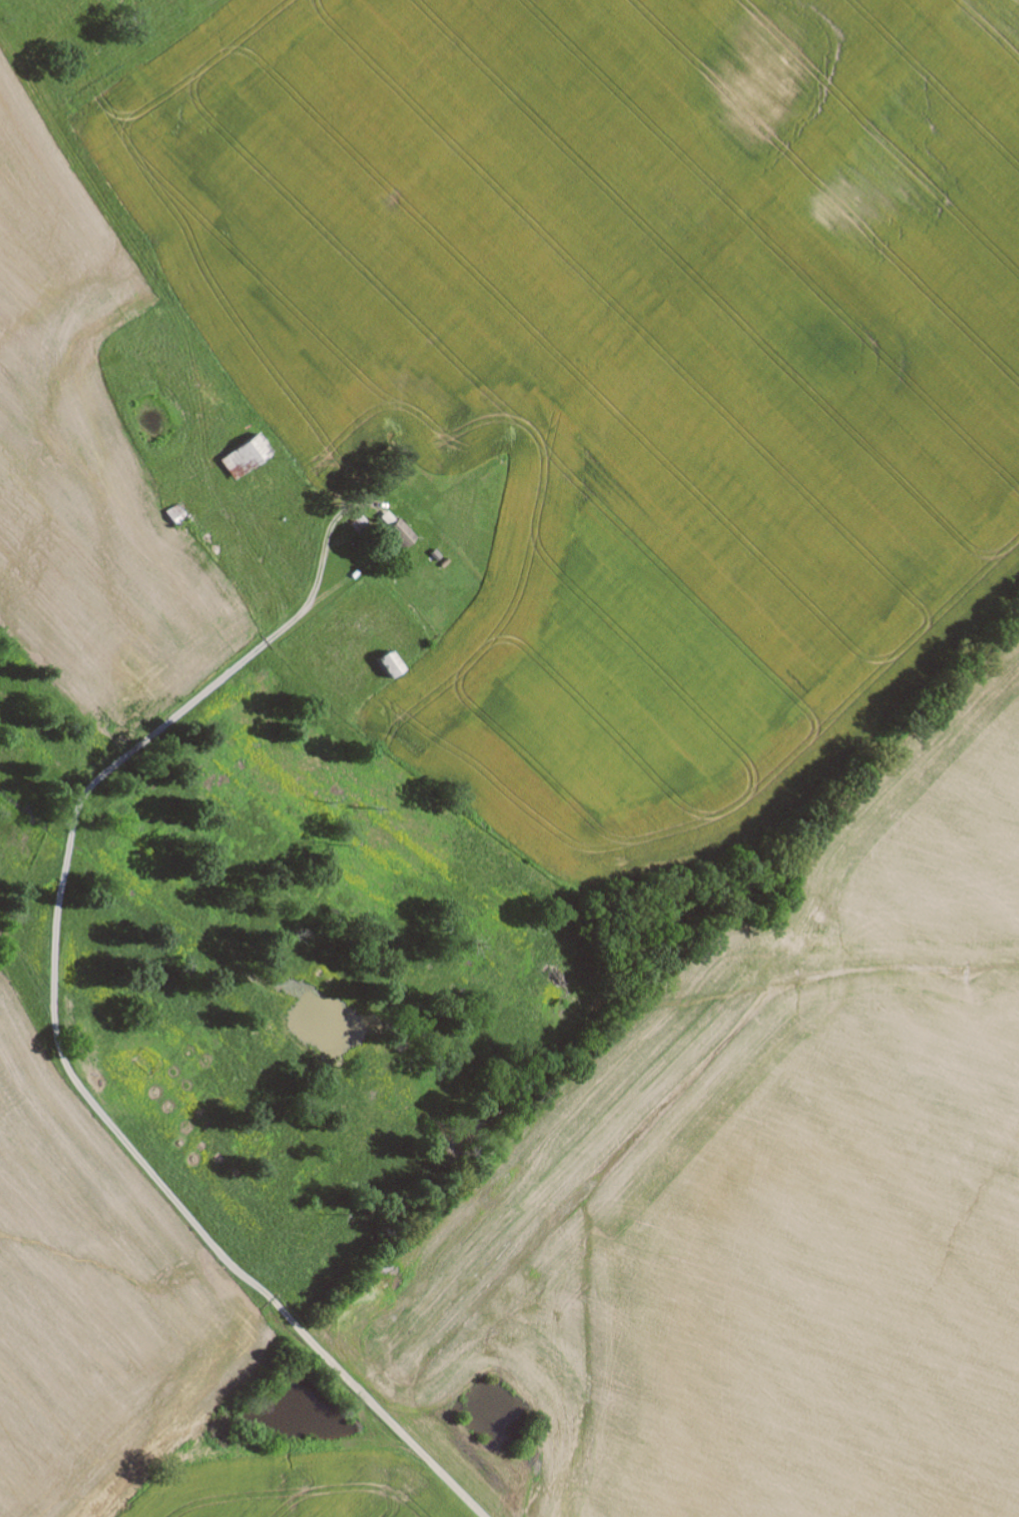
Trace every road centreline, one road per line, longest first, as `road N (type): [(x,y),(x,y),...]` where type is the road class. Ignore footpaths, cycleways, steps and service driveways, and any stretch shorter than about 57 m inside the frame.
road 1 (residential): [(485,1516),(196,1226),(80,1088),(58,1039),(61,898),(83,803),(120,763),(269,642)]

